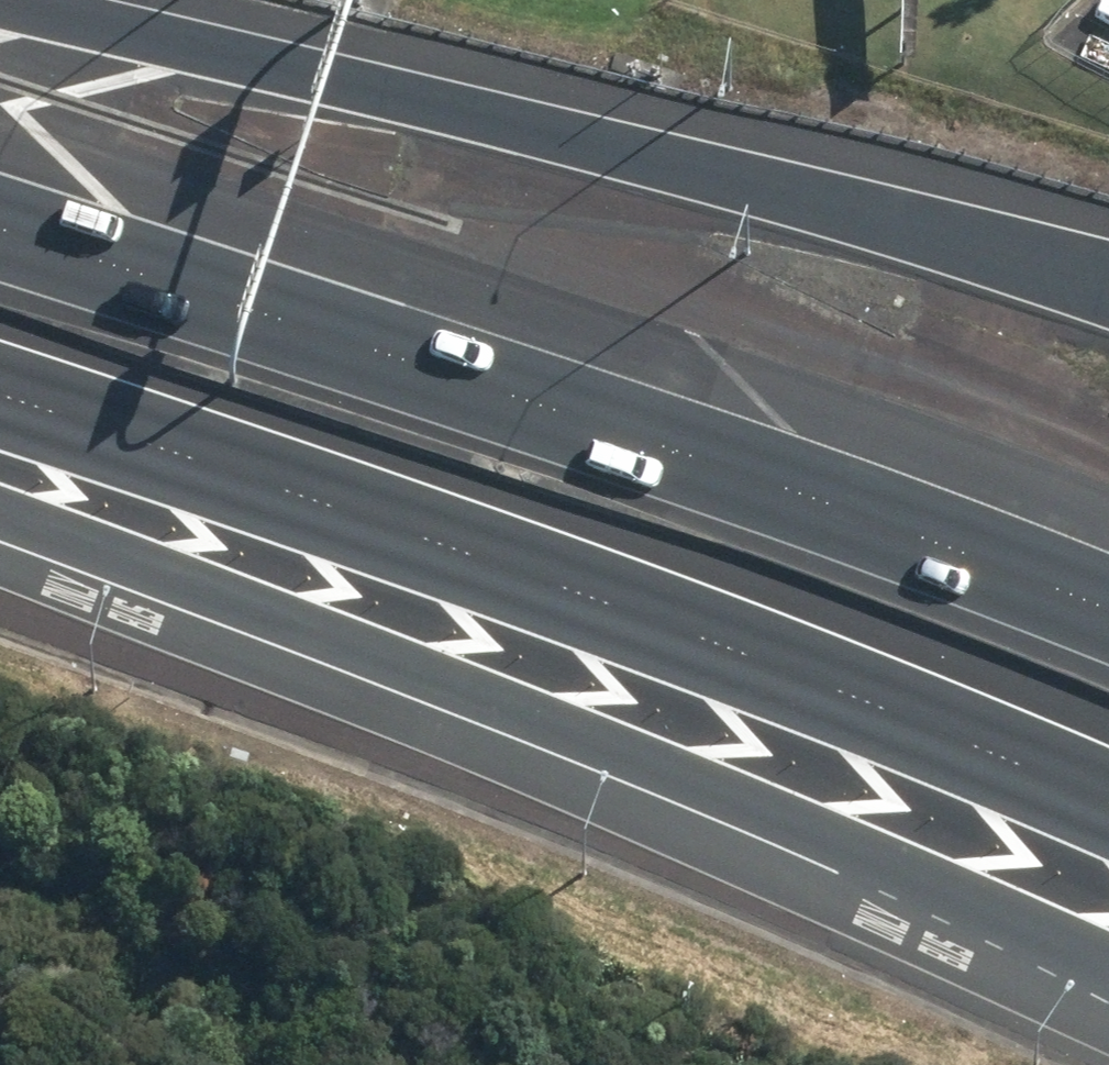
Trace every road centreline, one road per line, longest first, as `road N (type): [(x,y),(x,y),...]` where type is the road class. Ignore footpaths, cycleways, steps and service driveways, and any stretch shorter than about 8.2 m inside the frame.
road 1 (motorway): [(1108,964),(197,591),(0,521)]
road 2 (motorway): [(1108,807),(541,575),(0,394)]
road 3 (motorway): [(0,223),(872,519),(1108,615)]
road 4 (motorway): [(0,2),(1108,277)]

